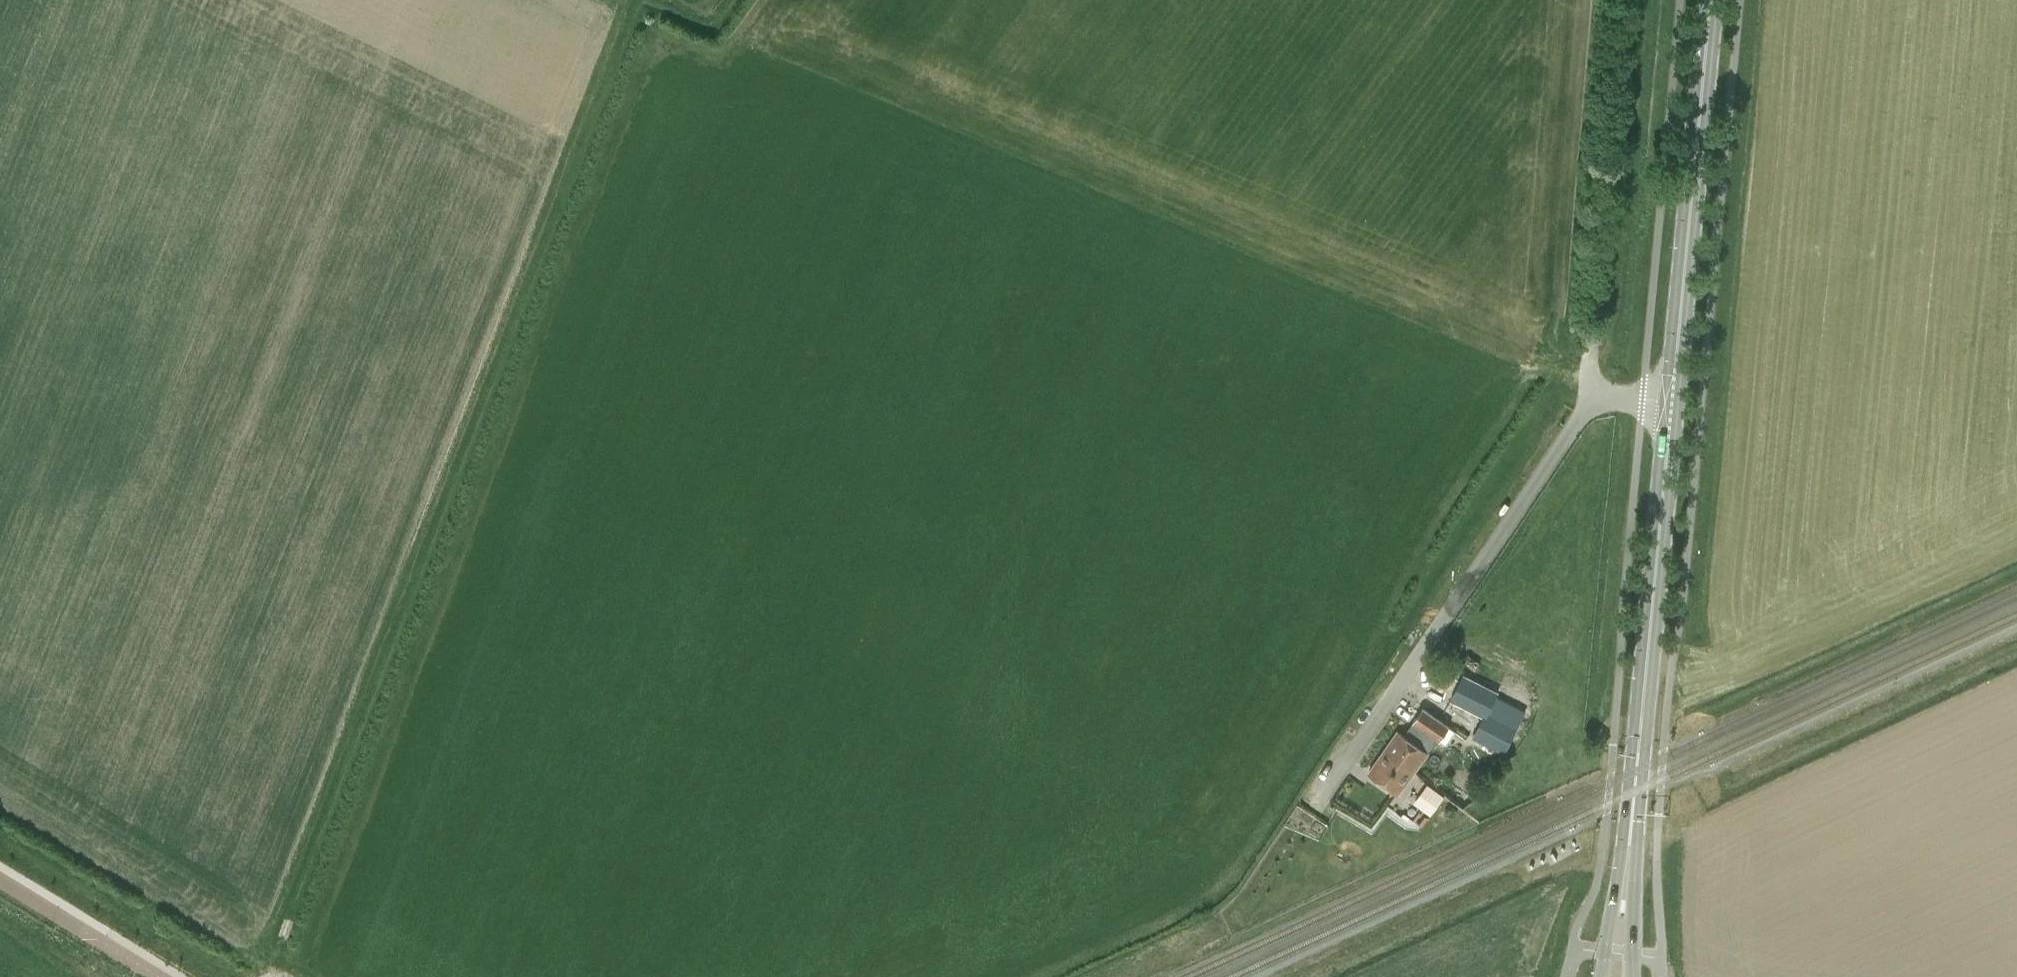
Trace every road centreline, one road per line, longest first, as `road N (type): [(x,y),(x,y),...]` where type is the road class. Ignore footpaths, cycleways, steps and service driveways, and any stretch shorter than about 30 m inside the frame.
road 1 (unclassified): [(1315,806),(1590,396)]
road 2 (primary): [(1626,883),(1672,400)]
road 3 (primary): [(1672,400),(1712,0)]

